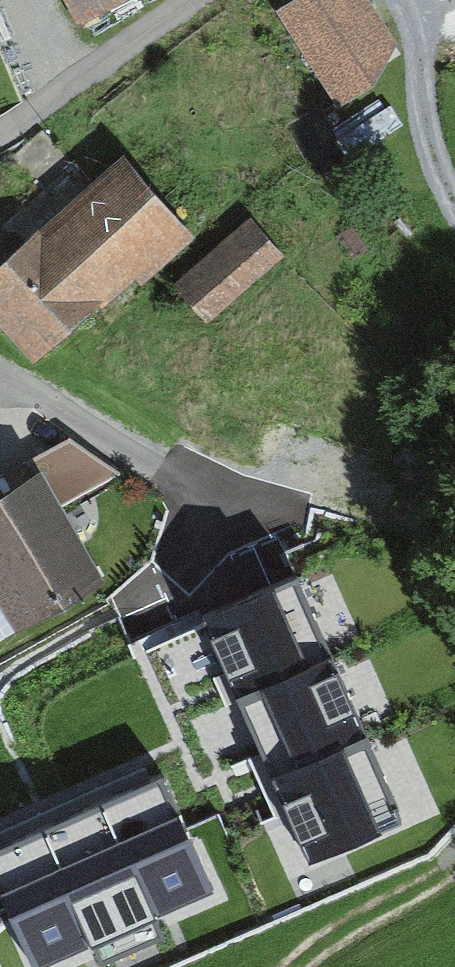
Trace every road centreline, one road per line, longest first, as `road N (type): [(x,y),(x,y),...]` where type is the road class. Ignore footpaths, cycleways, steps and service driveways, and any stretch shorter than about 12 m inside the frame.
road 1 (residential): [(0,374),(345,554)]
road 2 (residential): [(201,0),(37,121),(0,138)]
road 3 (track): [(454,204),(424,113),(425,17),(412,0)]
road 4 (track): [(345,554),(454,613)]

